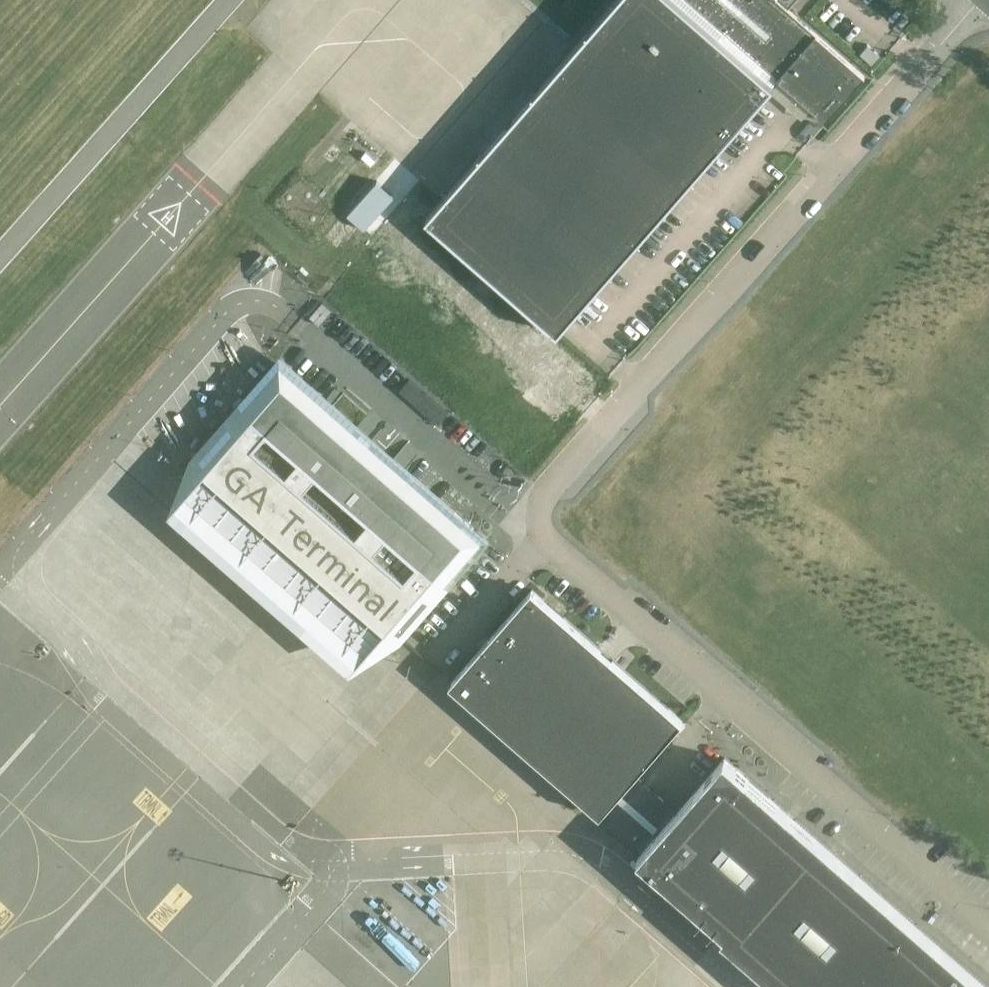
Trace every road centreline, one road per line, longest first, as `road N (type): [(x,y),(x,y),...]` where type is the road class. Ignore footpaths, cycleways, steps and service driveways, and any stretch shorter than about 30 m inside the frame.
road 1 (unclassified): [(988,932),(577,576),(544,530),(553,501),(644,385),(979,0)]

